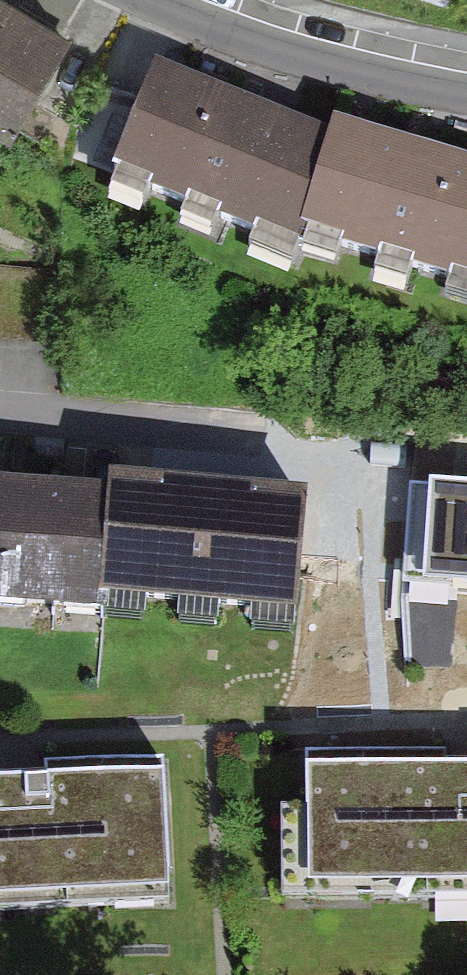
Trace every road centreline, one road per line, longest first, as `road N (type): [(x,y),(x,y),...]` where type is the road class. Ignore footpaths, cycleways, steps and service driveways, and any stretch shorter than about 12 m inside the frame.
road 1 (residential): [(149,0),(283,49),(466,91)]
road 2 (residential): [(0,419),(185,436)]

